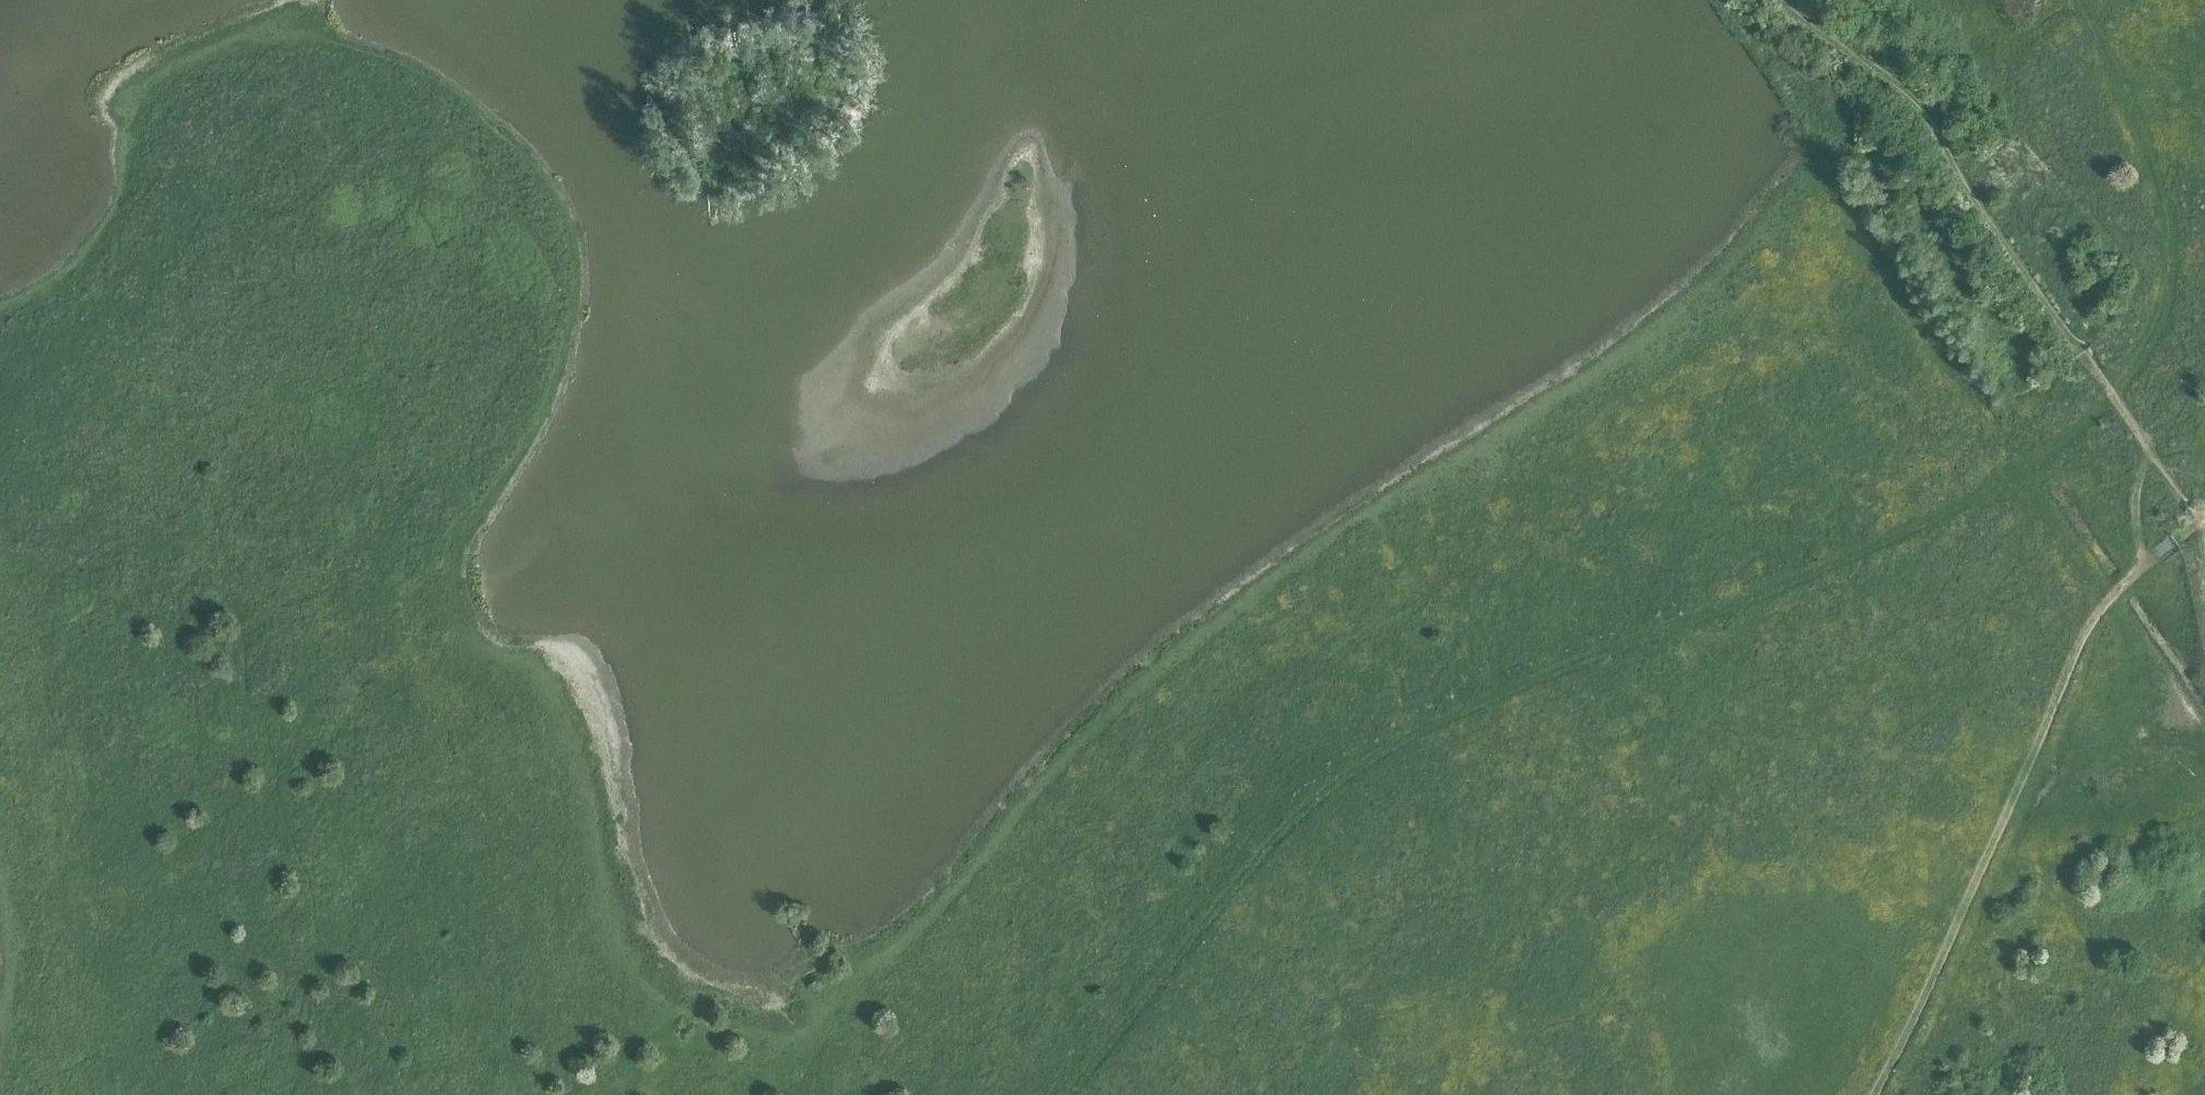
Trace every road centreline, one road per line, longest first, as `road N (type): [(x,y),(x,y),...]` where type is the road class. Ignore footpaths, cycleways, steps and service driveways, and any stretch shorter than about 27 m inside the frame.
road 1 (track): [(2114,391),(2147,347),(2162,282),(2163,185),(2077,0)]

